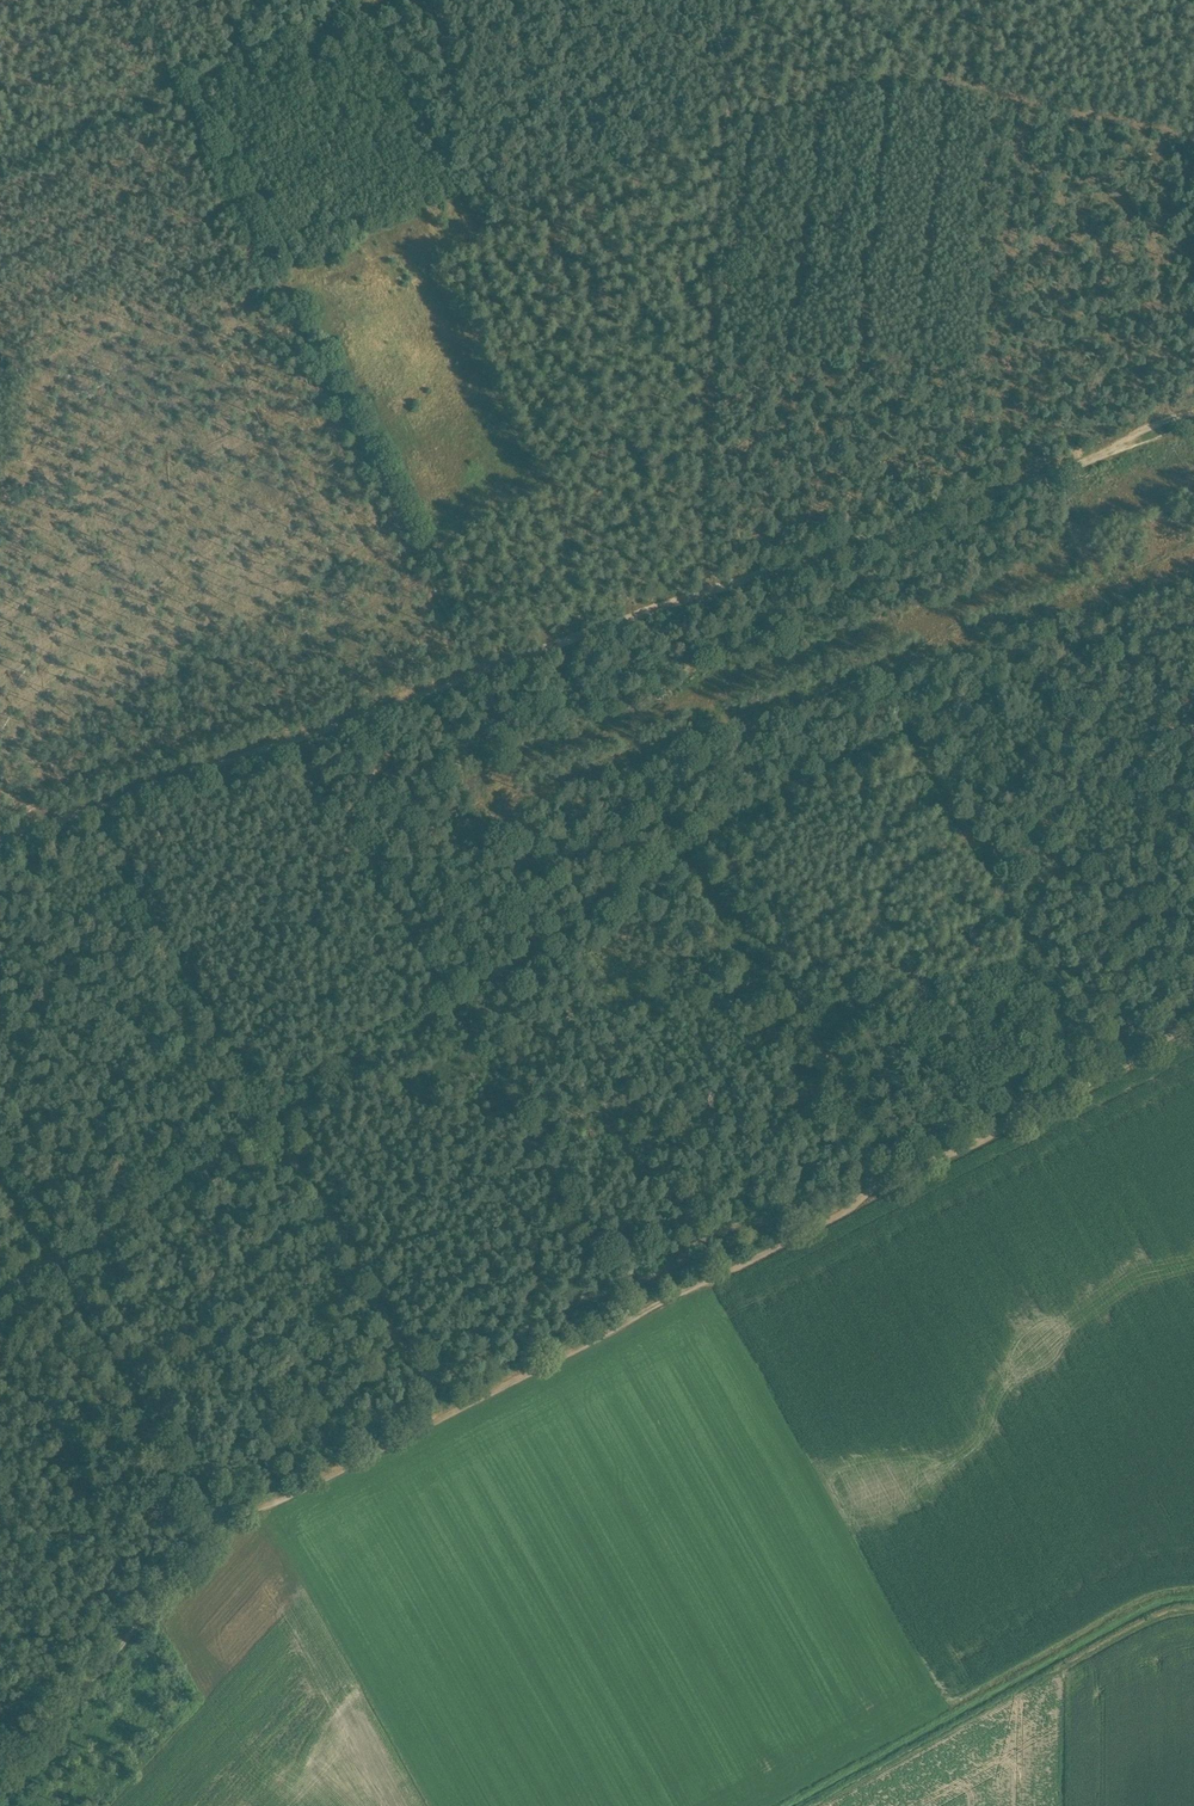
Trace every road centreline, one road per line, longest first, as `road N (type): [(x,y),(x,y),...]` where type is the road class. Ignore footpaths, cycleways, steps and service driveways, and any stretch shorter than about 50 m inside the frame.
road 1 (track): [(1193,1027),(230,1523),(0,1767)]
road 2 (track): [(1193,418),(478,673)]
road 3 (track): [(134,0),(478,673)]
road 4 (track): [(733,0),(695,596)]
road 5 (track): [(478,673),(0,838)]
road 6 (track): [(0,320),(233,757)]
road 7 (track): [(89,806),(175,952)]
road 8 (track): [(358,833),(432,958)]

